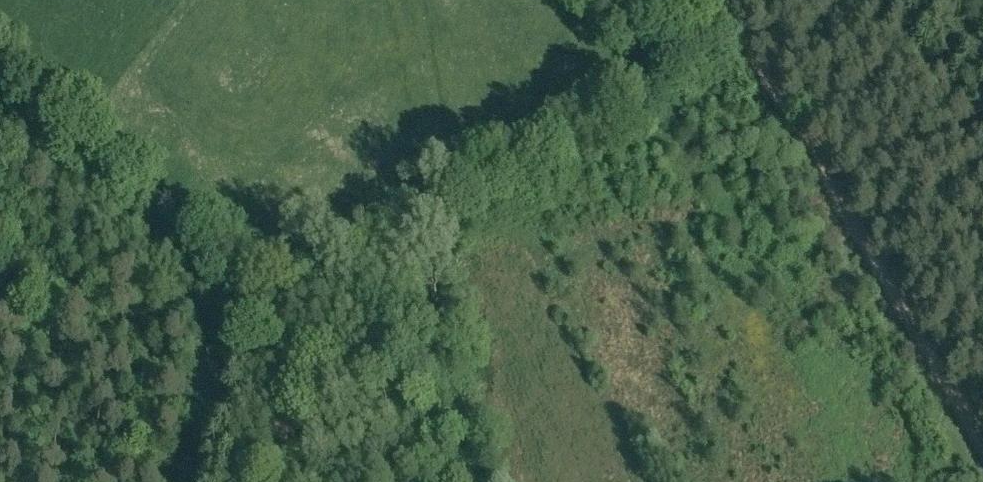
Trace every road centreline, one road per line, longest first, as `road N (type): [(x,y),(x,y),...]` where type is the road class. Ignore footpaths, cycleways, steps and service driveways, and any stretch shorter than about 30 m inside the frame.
road 1 (unclassified): [(982,441),(725,0)]

